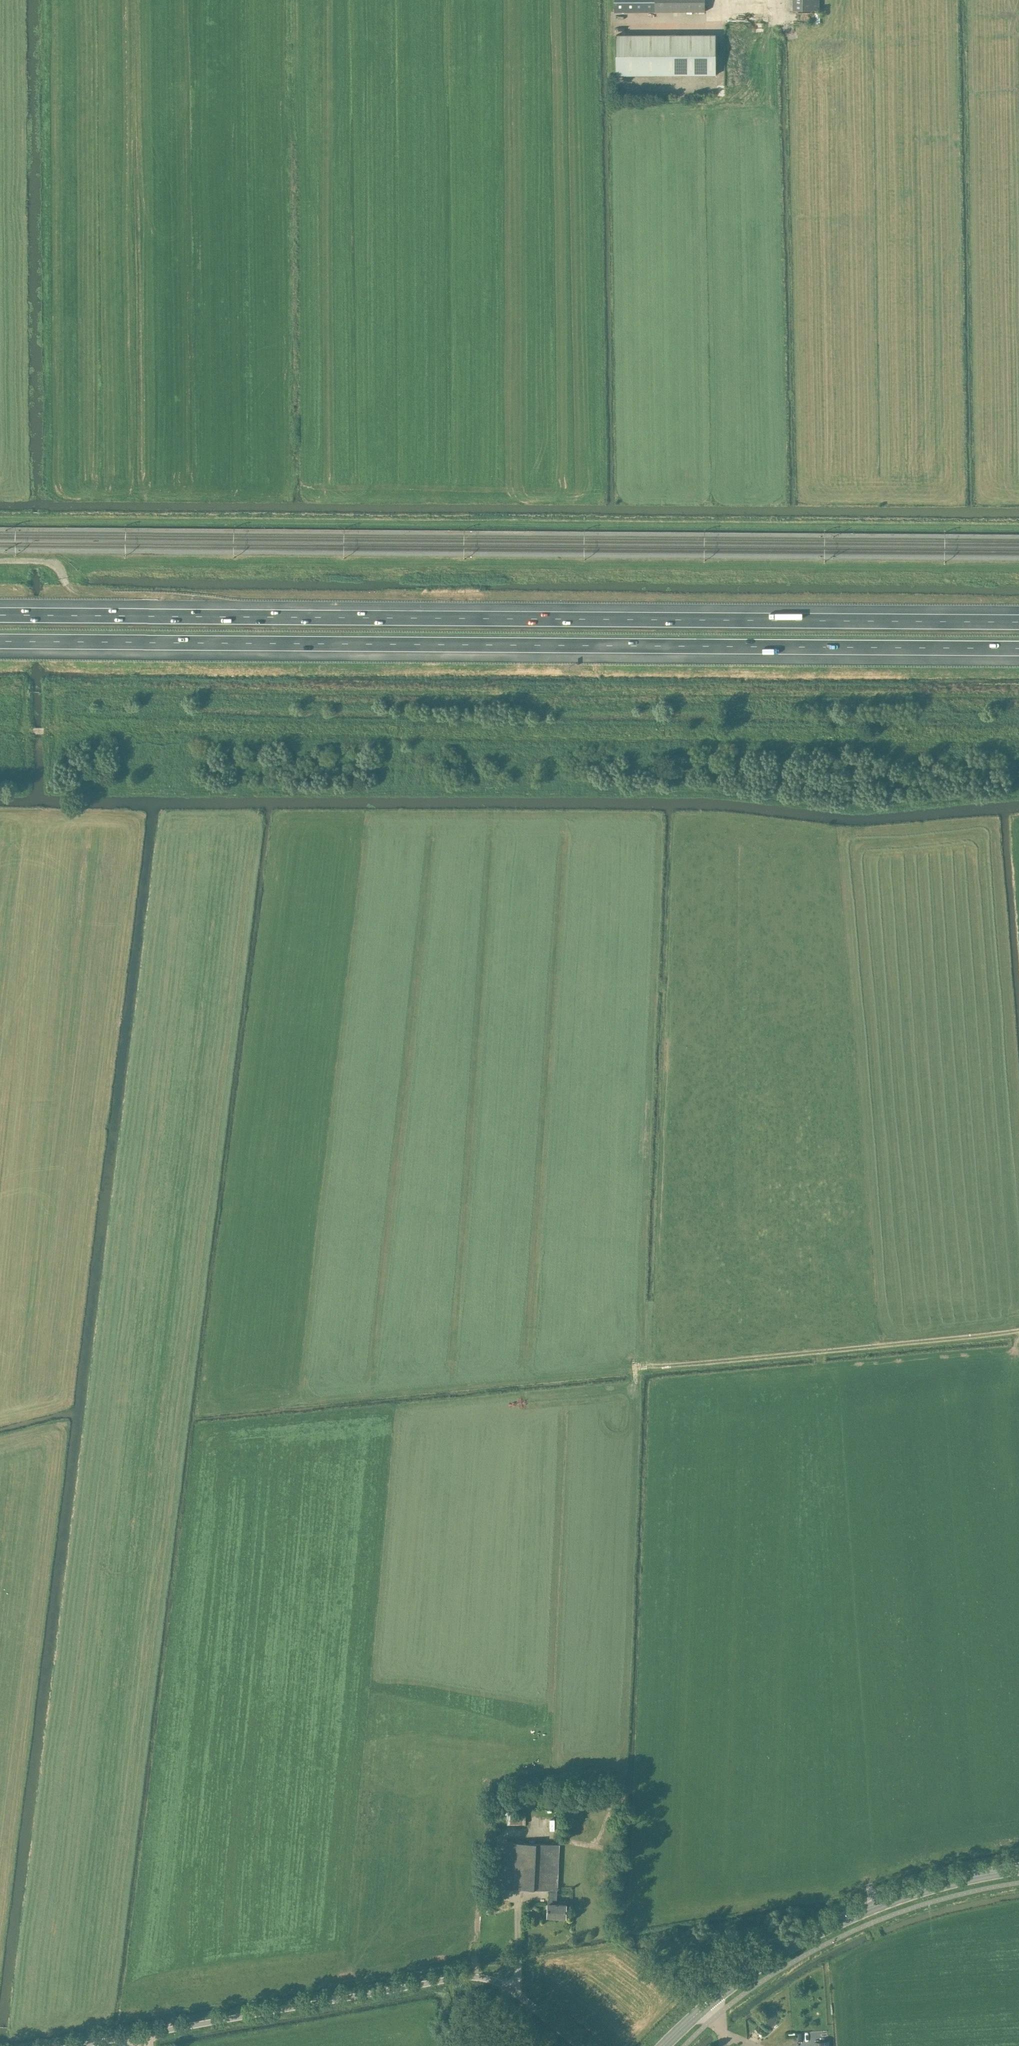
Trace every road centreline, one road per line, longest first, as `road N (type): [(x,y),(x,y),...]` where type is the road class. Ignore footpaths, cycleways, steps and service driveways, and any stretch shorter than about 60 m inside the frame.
road 1 (motorway): [(1018,622),(0,613)]
road 2 (motorway): [(0,642),(1018,648)]
road 3 (track): [(0,519),(1018,525)]
road 4 (unclassified): [(91,2045),(461,1978),(489,1978),(517,1991),(581,2045)]
road 5 (secondary): [(664,2045),(764,1961),(832,1925),(906,1895),(1018,1870)]
road 6 (track): [(0,560),(50,561),(78,591),(177,599)]

